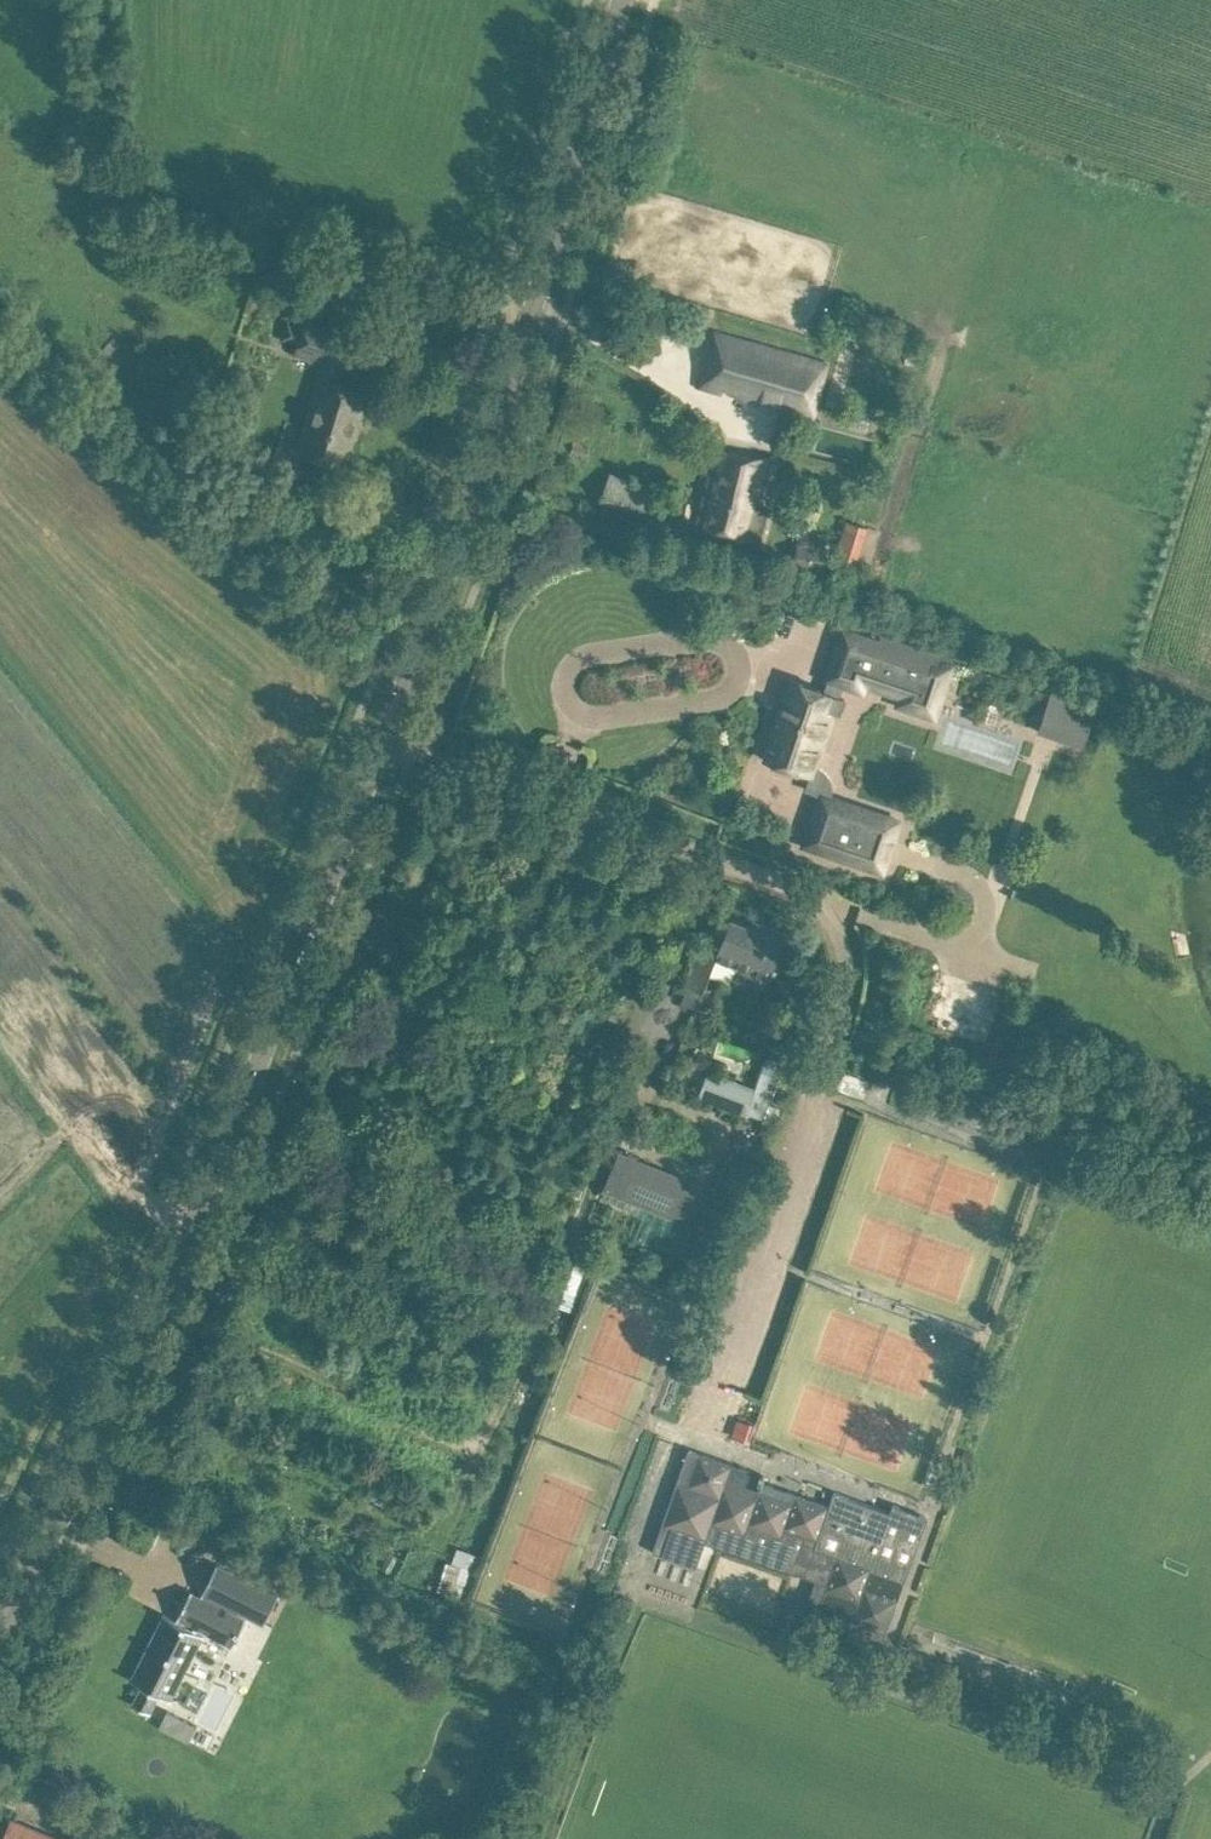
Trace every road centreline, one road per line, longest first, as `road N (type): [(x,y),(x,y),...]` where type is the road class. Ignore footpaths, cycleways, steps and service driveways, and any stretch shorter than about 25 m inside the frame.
road 1 (tertiary): [(0,1636),(179,1270),(383,736)]
road 2 (tertiary): [(383,736),(459,536),(620,0)]
road 3 (residential): [(383,736),(875,920)]

